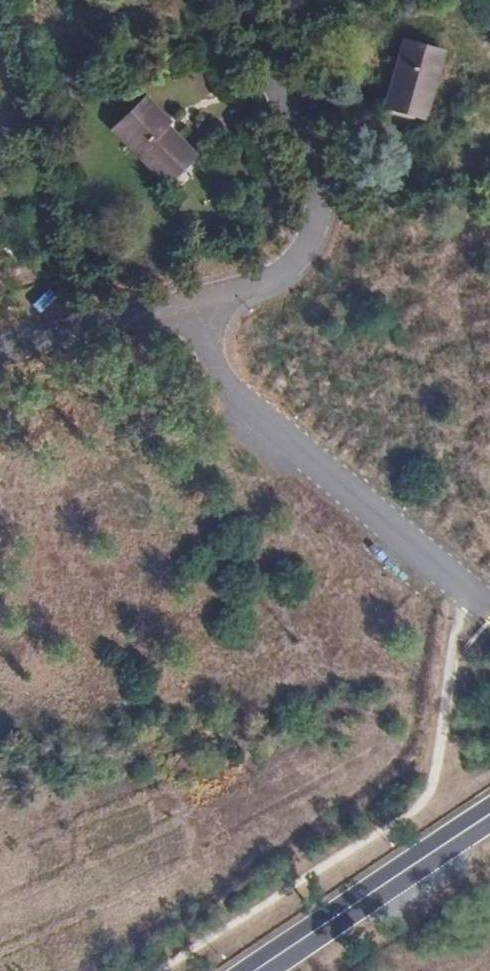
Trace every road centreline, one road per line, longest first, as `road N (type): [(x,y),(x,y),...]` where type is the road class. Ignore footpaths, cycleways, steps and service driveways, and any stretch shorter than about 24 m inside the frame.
road 1 (unclassified): [(473,596),(217,376),(192,303)]
road 2 (residential): [(192,303),(294,266),(310,245),(321,204),(320,176),(246,0)]
road 3 (unclassified): [(489,816),(260,970)]
road 4 (residential): [(0,351),(192,303)]

